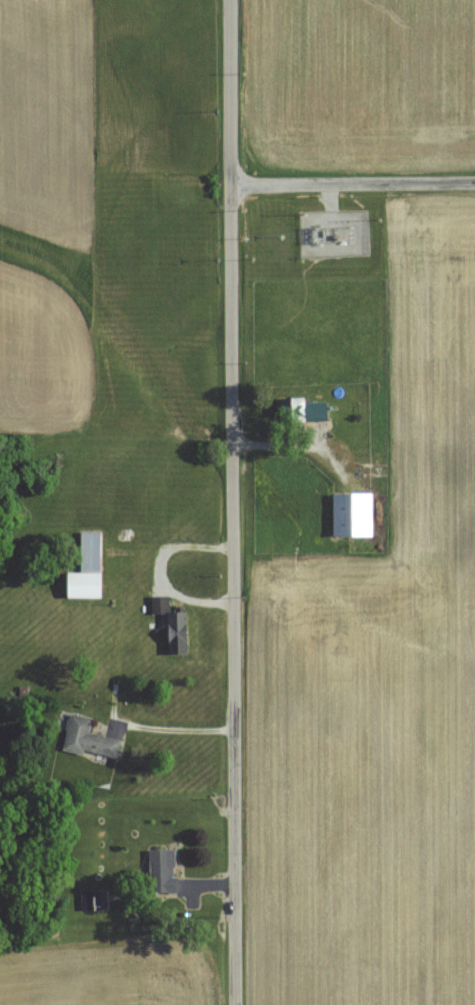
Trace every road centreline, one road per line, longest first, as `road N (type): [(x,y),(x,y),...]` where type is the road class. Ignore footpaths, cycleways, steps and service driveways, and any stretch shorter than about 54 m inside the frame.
road 1 (residential): [(235,1004),(231,0)]
road 2 (residential): [(232,184),(474,181)]

